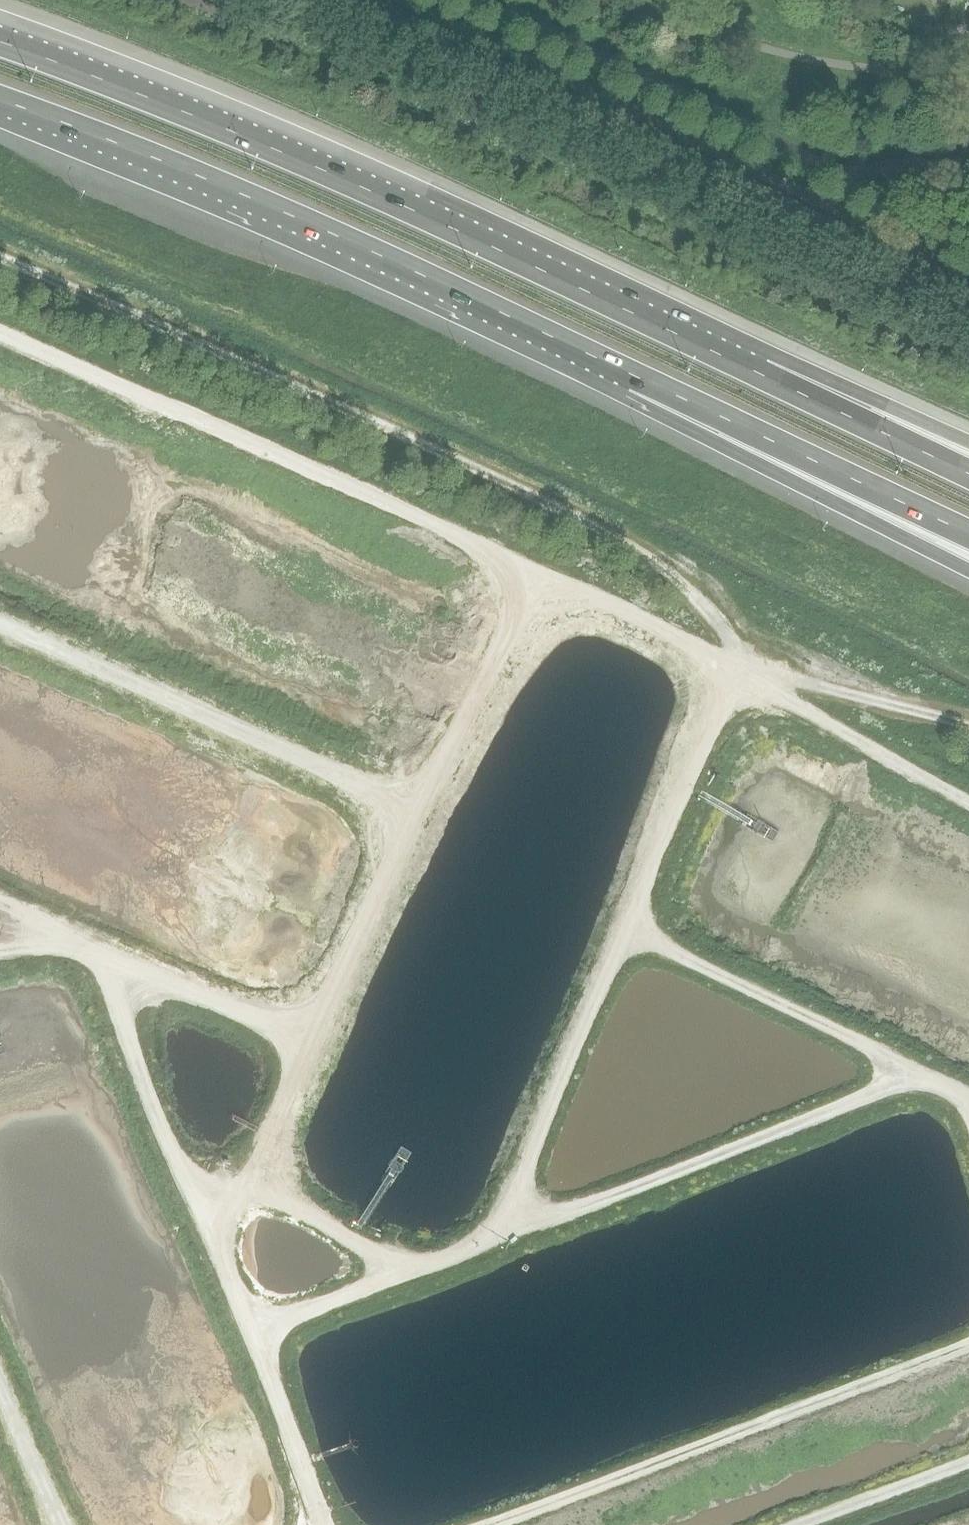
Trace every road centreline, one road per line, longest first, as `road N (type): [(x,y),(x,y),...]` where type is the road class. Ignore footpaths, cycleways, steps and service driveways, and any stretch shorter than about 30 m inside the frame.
road 1 (motorway): [(764,376),(363,187),(0,43)]
road 2 (tertiary): [(968,299),(335,0)]
road 3 (motorway): [(0,100),(197,174),(636,377)]
road 4 (motorway): [(636,377),(968,565)]
road 5 (motorway): [(636,377),(968,534)]
road 6 (motorway): [(968,474),(764,376)]
road 7 (motorway): [(968,454),(764,376)]

